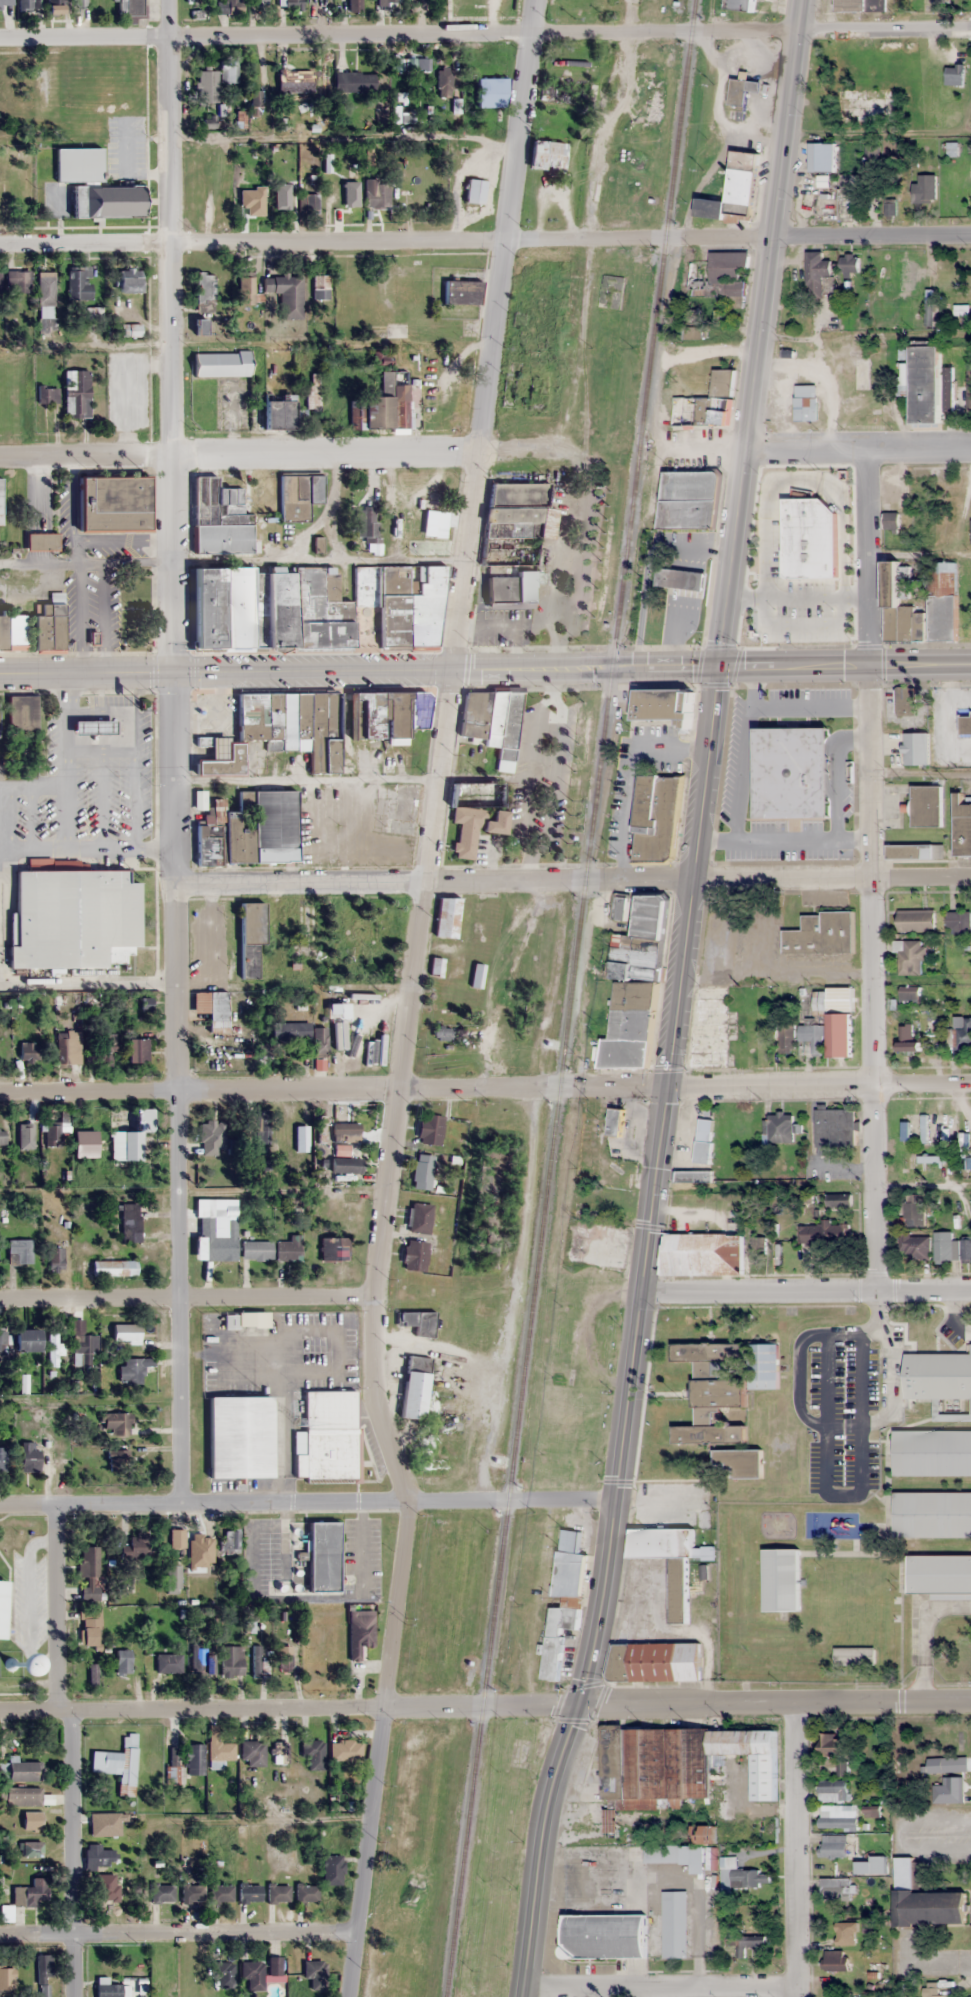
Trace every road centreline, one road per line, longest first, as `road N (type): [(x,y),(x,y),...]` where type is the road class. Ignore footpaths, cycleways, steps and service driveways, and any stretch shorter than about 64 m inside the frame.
road 1 (secondary): [(522,1996),(545,1823),(579,1703),(615,1499),(721,667)]
road 2 (residential): [(348,1996),(408,1501),(374,1399),(376,1298),(451,668)]
road 3 (residential): [(183,1500),(174,674)]
road 4 (residential): [(0,40),(793,29)]
road 5 (residential): [(772,235),(0,245)]
road 6 (secondary): [(721,667),(0,674)]
road 7 (residential): [(704,1498),(0,1503)]
road 8 (residential): [(174,674),(166,0)]
road 9 (residential): [(451,668),(538,0)]
road 10 (secondary): [(721,667),(798,0)]
road 11 (residential): [(668,1088),(0,1091)]
road 12 (residential): [(876,1290),(868,664)]
road 13 (residential): [(970,1701),(384,1706)]
road 14 (residential): [(171,882),(691,877)]
road 15 (residential): [(484,451),(0,458)]
road 16 (residential): [(384,1706),(0,1710)]
road 17 (residential): [(376,1298),(0,1298)]
road 18 (residential): [(0,1935),(356,1933)]
road 19 (residential): [(641,1292),(970,1289)]
road 20 (residential): [(970,1083),(668,1088)]
road 21 (residential): [(797,1996),(794,1707)]
road 22 (residential): [(74,1996),(72,1709)]
road 23 (residential): [(691,877),(970,876)]
road 24 (residential): [(523,1991),(797,1994)]
road 25 (secondary): [(970,663),(721,667)]
road 26 (residential): [(970,450),(746,453)]
road 27 (residential): [(868,664),(869,451)]
road 28 (residential): [(58,1709),(54,1503)]
road 29 (residential): [(970,236),(772,235)]
road 30 (residential): [(970,30),(793,29)]

